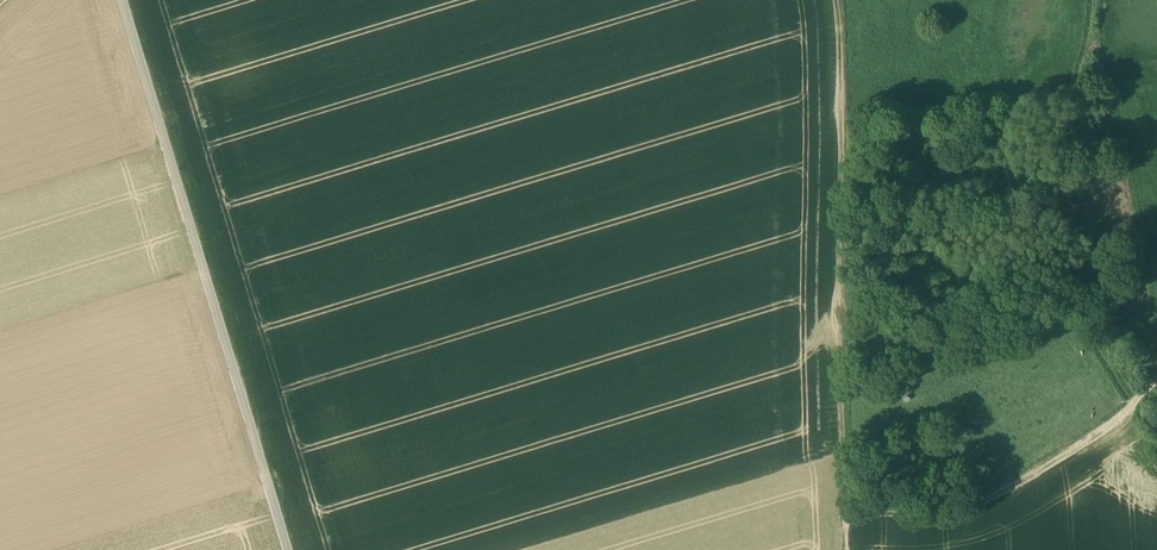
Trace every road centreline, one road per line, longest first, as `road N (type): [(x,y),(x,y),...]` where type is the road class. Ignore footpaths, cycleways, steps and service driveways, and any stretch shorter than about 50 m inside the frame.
road 1 (track): [(287,549),(121,0)]
road 2 (track): [(839,0),(846,514)]

